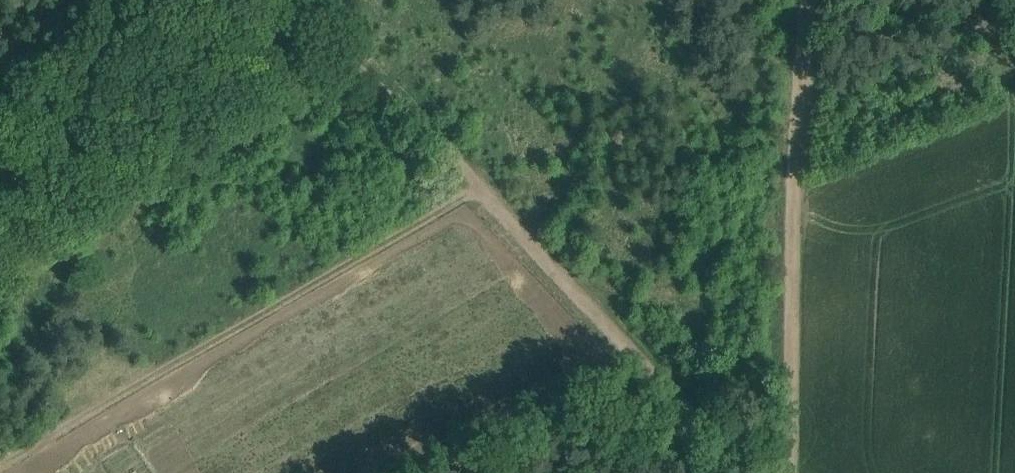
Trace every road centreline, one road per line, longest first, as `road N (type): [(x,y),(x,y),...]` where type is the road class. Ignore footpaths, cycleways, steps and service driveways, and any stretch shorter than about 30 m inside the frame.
road 1 (track): [(745,472),(461,165),(295,0)]
road 2 (track): [(787,472),(811,0)]

